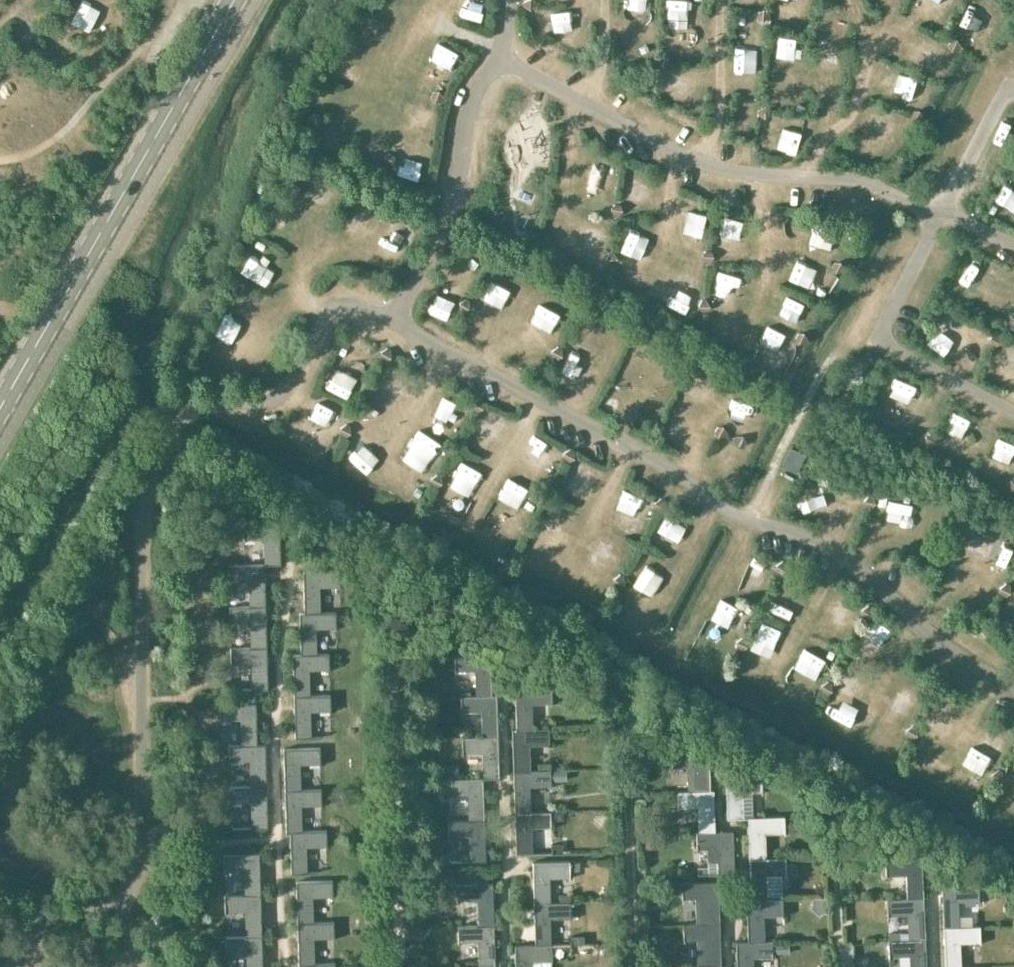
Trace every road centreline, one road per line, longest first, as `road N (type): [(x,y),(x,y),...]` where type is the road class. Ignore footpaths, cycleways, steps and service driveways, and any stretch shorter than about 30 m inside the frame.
road 1 (secondary): [(0,419),(233,0)]
road 2 (track): [(748,521),(829,356)]

